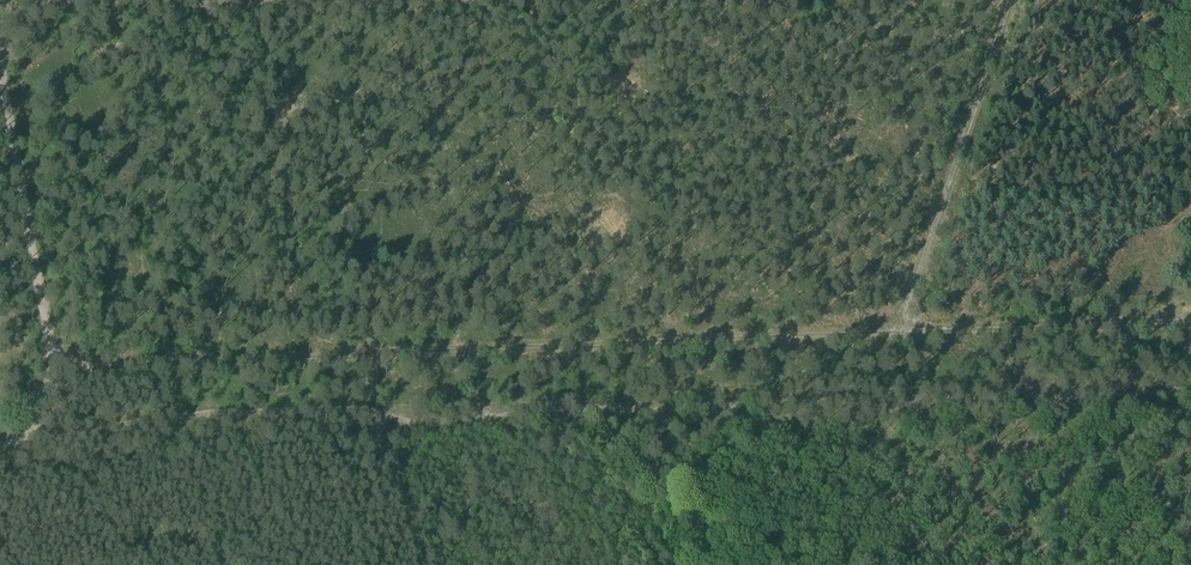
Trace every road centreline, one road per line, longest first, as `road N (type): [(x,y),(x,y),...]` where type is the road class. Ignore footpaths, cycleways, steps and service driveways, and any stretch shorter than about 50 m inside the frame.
road 1 (track): [(92,369),(1190,321)]
road 2 (track): [(1009,0),(898,333)]
road 3 (track): [(0,69),(59,354)]
road 4 (track): [(0,5),(183,0)]

